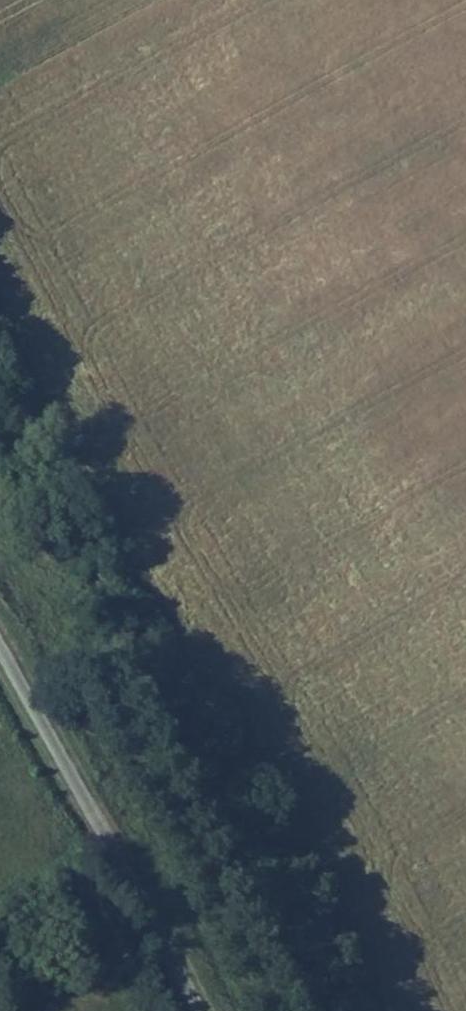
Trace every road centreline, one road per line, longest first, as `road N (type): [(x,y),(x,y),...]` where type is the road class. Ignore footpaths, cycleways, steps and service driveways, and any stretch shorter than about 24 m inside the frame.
road 1 (unclassified): [(0,648),(195,1010)]

